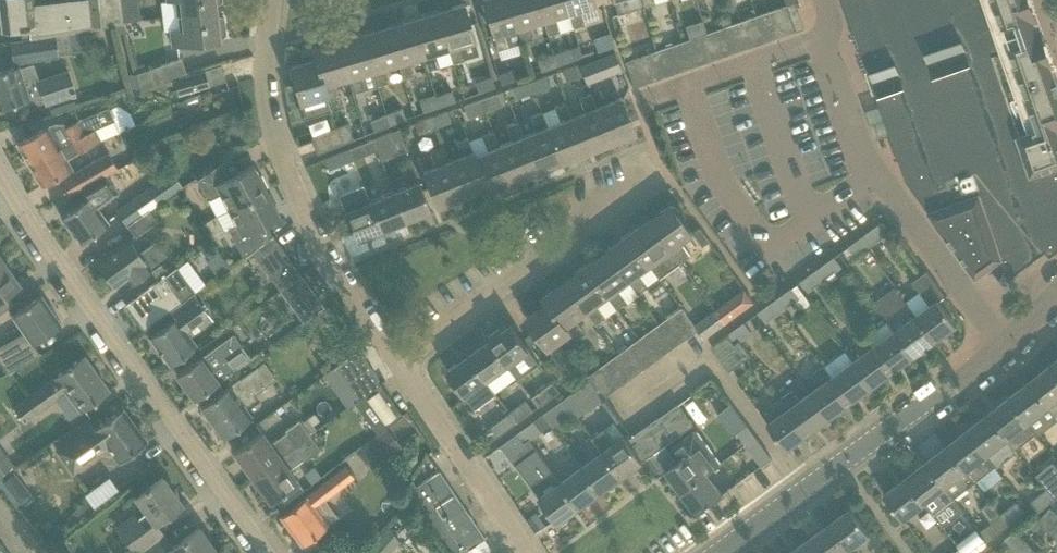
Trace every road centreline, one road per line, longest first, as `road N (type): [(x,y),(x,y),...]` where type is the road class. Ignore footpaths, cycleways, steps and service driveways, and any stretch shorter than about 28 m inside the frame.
road 1 (residential): [(0,170),(12,200),(267,552)]
road 2 (residential): [(721,552),(921,411),(1056,292)]
road 3 (residential): [(402,360),(300,201),(272,110),(270,0)]
road 4 (residential): [(402,360),(642,188)]
road 5 (residential): [(532,552),(402,360)]

